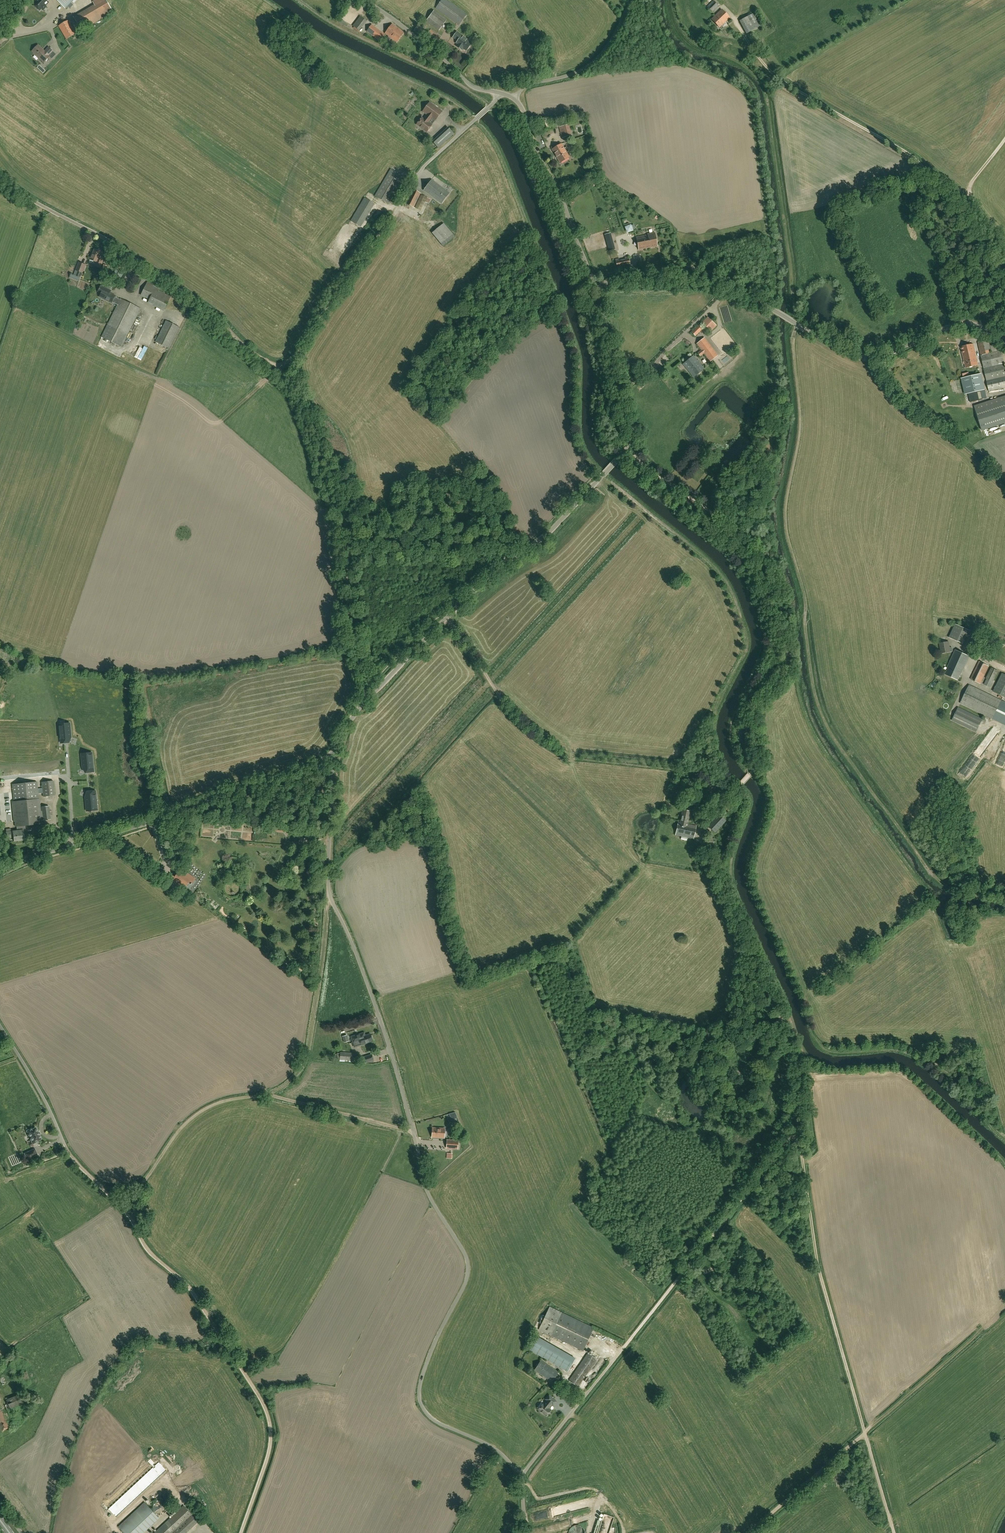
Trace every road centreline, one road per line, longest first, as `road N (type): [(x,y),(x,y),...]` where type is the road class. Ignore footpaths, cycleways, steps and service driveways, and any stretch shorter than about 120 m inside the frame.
road 1 (unclassified): [(520,1478),(502,1454),(432,1419),(421,1403),(422,1374),(463,1288),(467,1260),(431,1200),(389,1045),(331,895)]
road 2 (track): [(795,323),(800,423),(786,514),(817,702),(932,873),(969,895),(1004,898)]
road 3 (tertiary): [(334,751),(369,697),(631,445),(596,284)]
road 4 (track): [(242,1532),(271,1448),(263,1401),(193,1291),(147,1246),(64,1142)]
road 5 (tertiary): [(1004,342),(960,324),(865,358),(702,270),(596,284)]
road 6 (track): [(131,1223),(142,1183),(194,1118),(221,1102),(279,1092),(299,1072),(331,895)]
road 7 (track): [(798,1130),(778,1003),(719,872),(738,790),(752,774)]
road 8 (tertiary): [(0,872),(307,769),(334,751)]
road 9 (track): [(273,365),(306,394),(339,498),(352,641),(367,690)]
road 10 (track): [(866,1432),(823,1282),(798,1130)]
road 11 (track): [(789,673),(750,550),(709,507),(626,450)]
road 12 (track): [(623,1348),(798,1130)]
road 13 (unclassified): [(173,283),(0,175)]
road 14 (tertiary): [(596,284),(514,98)]
road 15 (track): [(396,211),(301,350),(273,365)]
road 16 (tertiary): [(504,94),(471,85),(364,0)]
road 17 (unclassified): [(520,1478),(623,1348)]
road 18 (track): [(619,399),(734,286)]
road 19 (unclassified): [(514,98),(529,84),(591,64),(631,0)]
road 20 (unclassified): [(396,211),(425,167),(504,94)]
road 21 (track): [(750,1532),(866,1432)]
road 22 (track): [(866,1432),(978,1333)]
road 23 (track): [(271,1094),(413,1132)]
road 24 (unclassified): [(334,751),(331,895)]
road 25 (unclassified): [(64,1142),(0,1025)]
road 26 (track): [(173,283),(273,365)]

